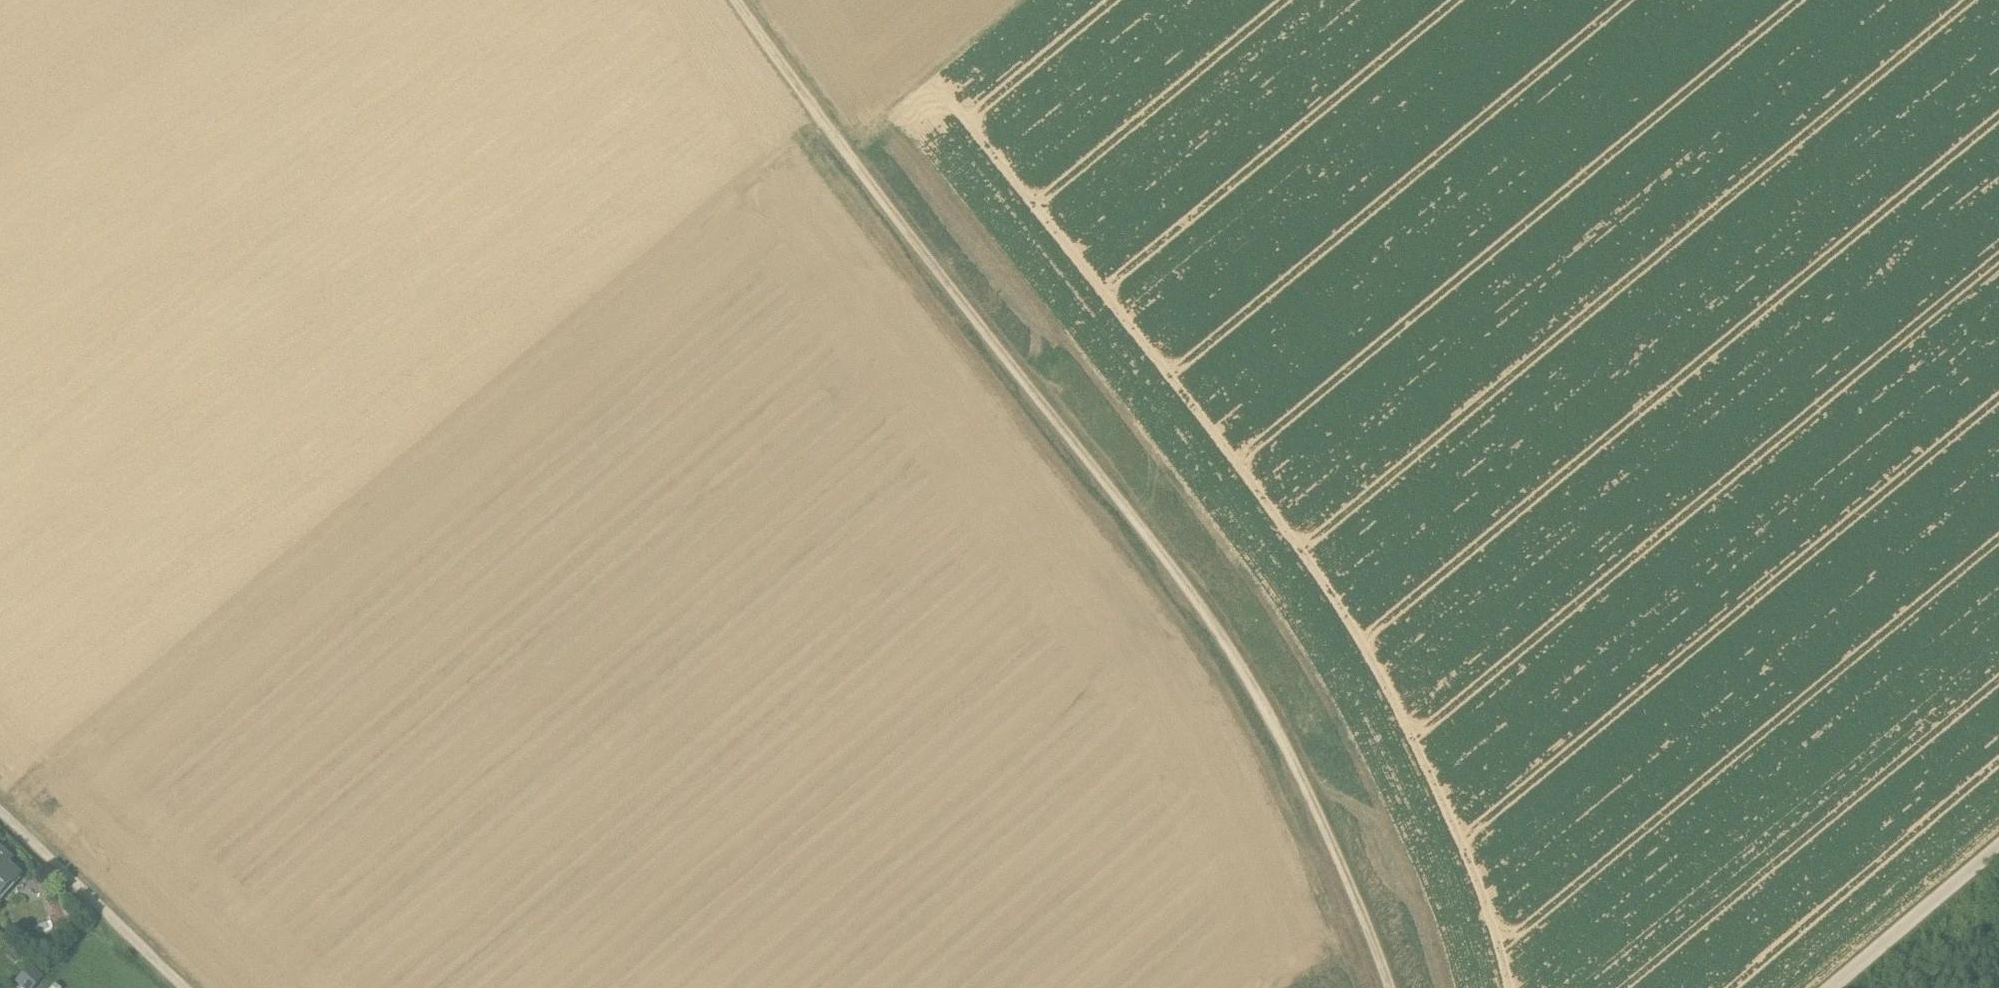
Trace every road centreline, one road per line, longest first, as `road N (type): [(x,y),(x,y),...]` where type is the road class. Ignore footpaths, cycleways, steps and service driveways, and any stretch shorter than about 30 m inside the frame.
road 1 (track): [(737,0),(1200,609),(1287,752),(1390,987)]
road 2 (track): [(0,812),(187,987)]
road 3 (track): [(1836,987),(1998,849)]

